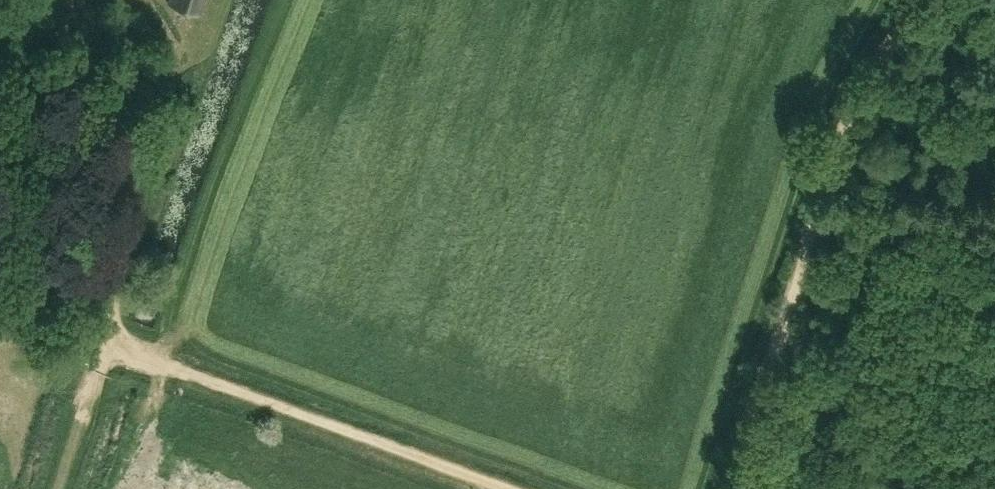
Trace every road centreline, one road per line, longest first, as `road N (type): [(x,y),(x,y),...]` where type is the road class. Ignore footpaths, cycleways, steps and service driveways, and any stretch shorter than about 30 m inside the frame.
road 1 (track): [(514,488),(115,340)]
road 2 (track): [(731,488),(834,160)]
road 3 (track): [(834,160),(858,99),(916,0)]
road 4 (track): [(115,340),(55,488)]

